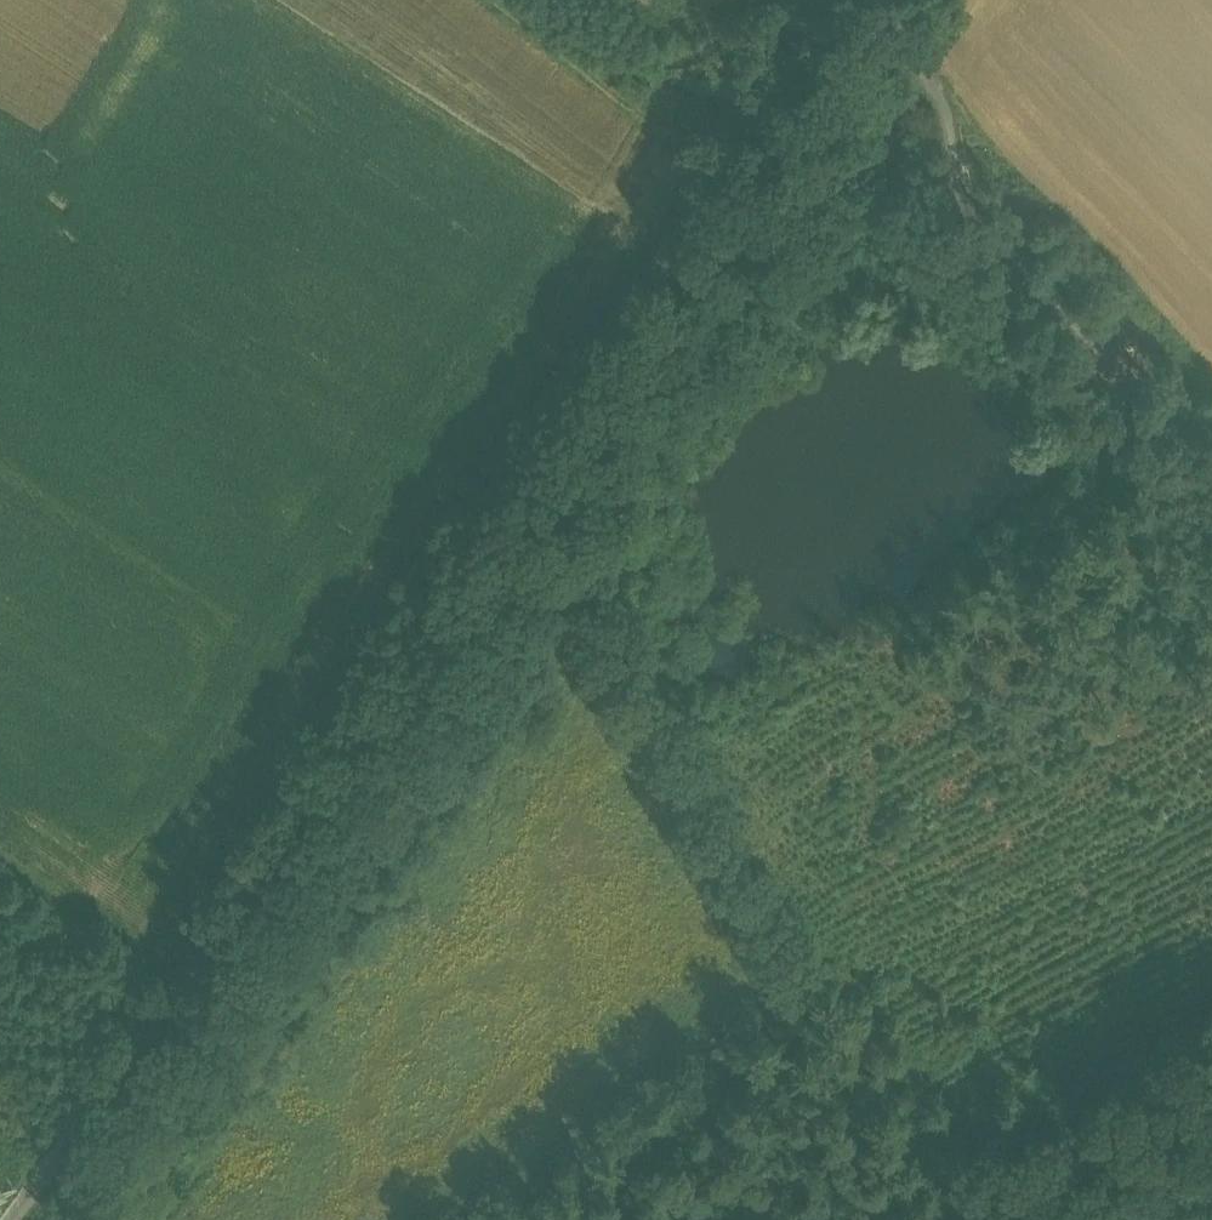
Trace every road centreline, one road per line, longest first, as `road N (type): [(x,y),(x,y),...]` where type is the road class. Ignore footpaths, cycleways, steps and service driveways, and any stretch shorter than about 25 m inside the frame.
road 1 (unclassified): [(26,1219),(893,0)]
road 2 (track): [(1052,1219),(1211,1138)]

